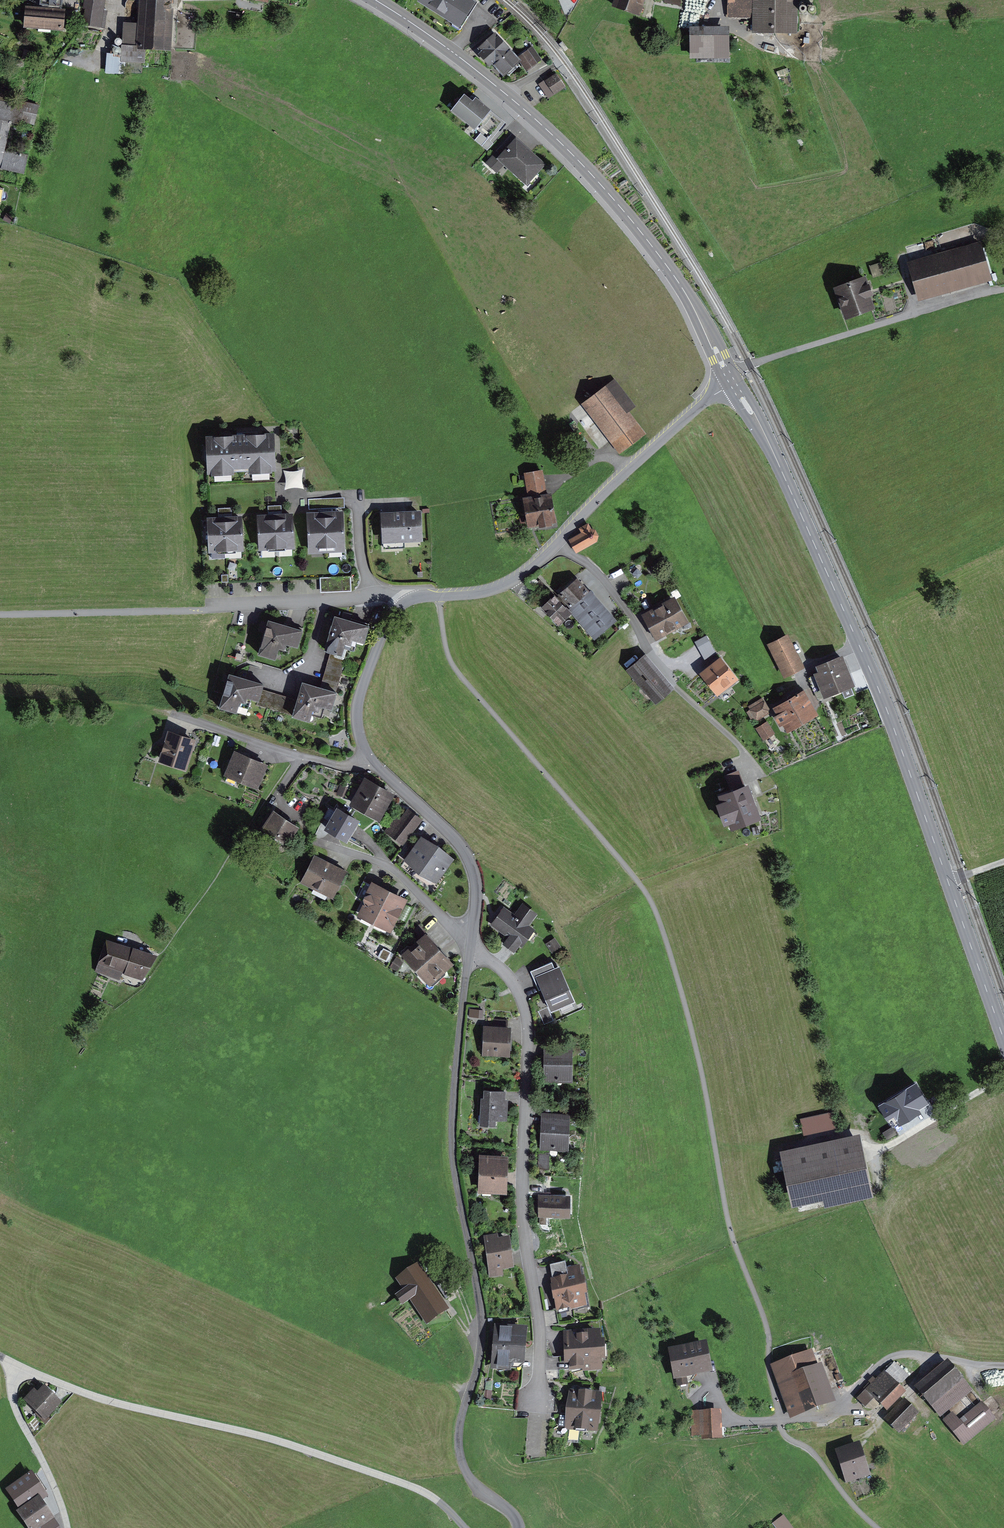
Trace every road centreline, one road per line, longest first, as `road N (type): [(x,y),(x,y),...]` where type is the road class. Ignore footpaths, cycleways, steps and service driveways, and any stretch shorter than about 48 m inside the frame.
road 1 (track): [(883,1527),(809,1444),(788,1433),(771,1376),(768,1322),(731,1229),(686,1009),(655,908),(455,668),(440,597)]
road 2 (secondary): [(1003,1039),(881,696),(768,441),(730,379)]
road 3 (unclassified): [(519,1527),(478,1490),(459,1454),(482,1314),(452,1130),(469,955)]
road 4 (secondary): [(730,379),(685,292),(581,163),(475,68),(375,0)]
road 5 (residential): [(469,955),(508,976),(528,1022),(522,1184),(540,1333),(536,1453)]
road 6 (unclassified): [(0,1356),(112,1402),(250,1433),(424,1492),(466,1527)]
road 7 (residential): [(558,543),(603,579),(662,671),(761,775)]
road 8 (unclassified): [(469,955),(476,890),(470,861),(370,757)]
road 9 (residential): [(730,379),(558,543)]
road 10 (residential): [(172,714),(326,762),(354,765),(370,757)]
road 11 (residential): [(404,602),(373,593),(204,608)]
road 12 (residential): [(558,543),(493,590),(404,602)]
road 13 (unclassified): [(370,757),(357,726),(359,697),(404,602)]

